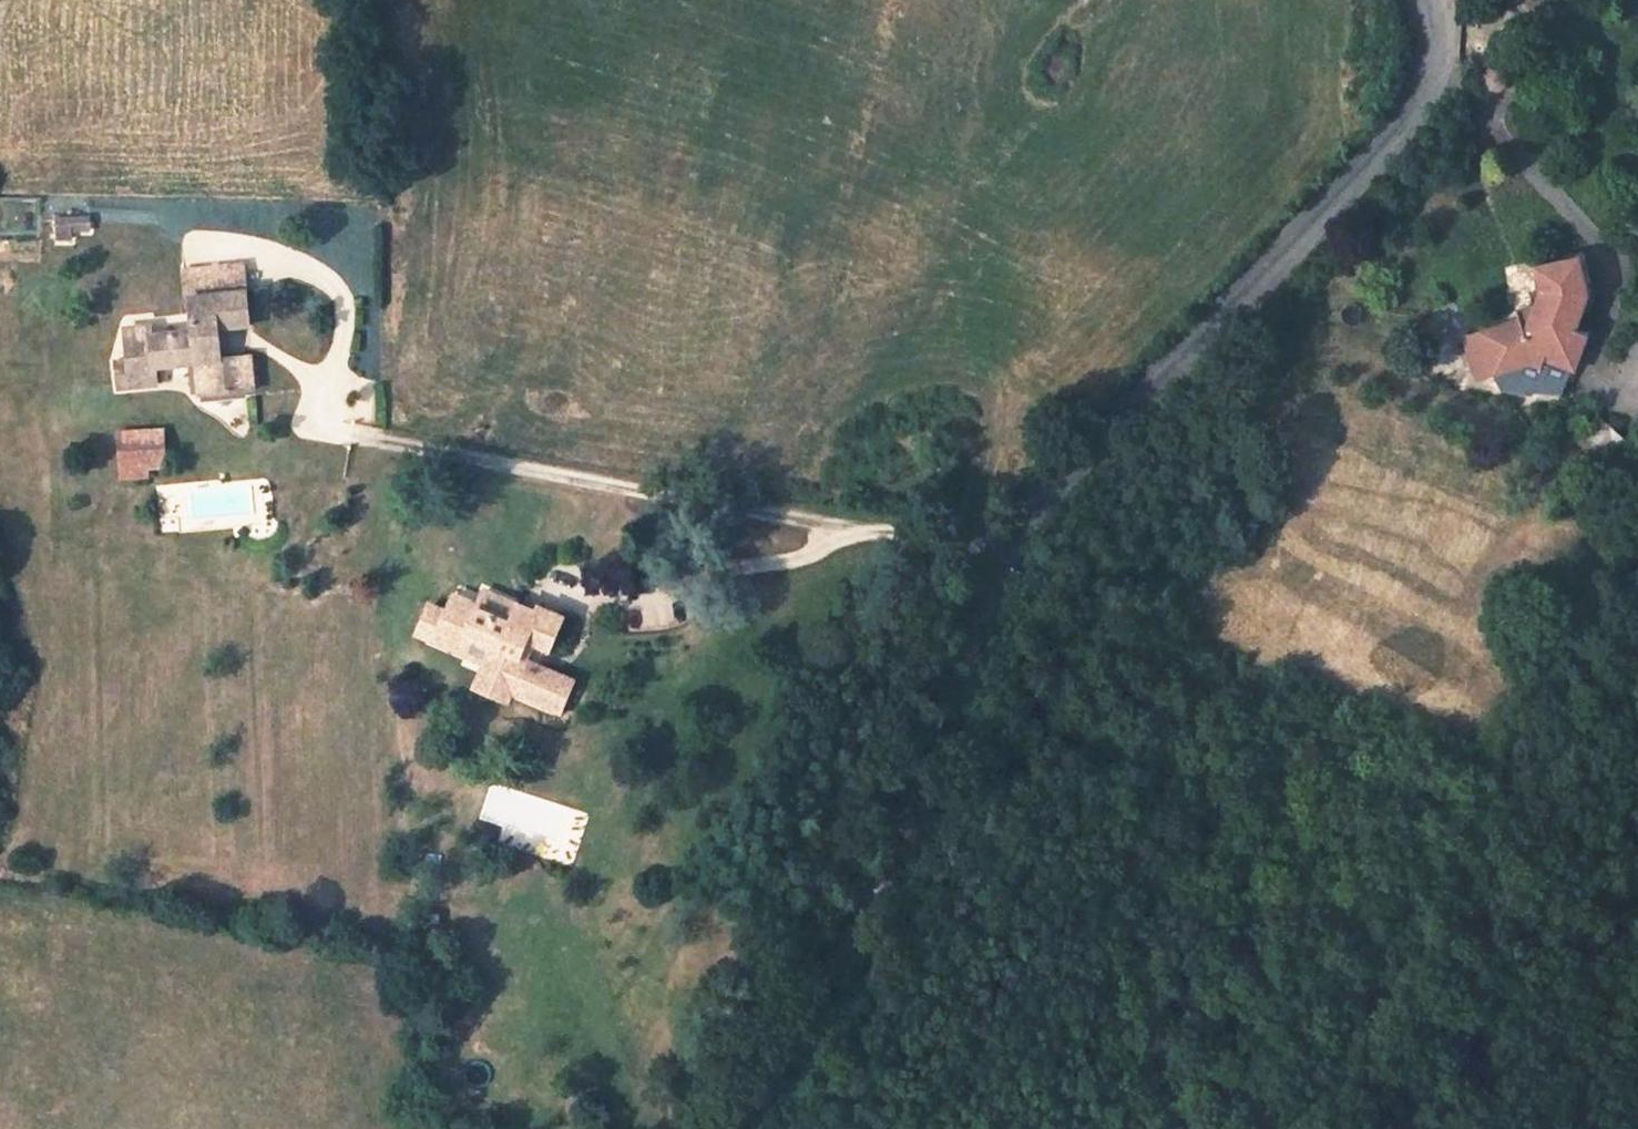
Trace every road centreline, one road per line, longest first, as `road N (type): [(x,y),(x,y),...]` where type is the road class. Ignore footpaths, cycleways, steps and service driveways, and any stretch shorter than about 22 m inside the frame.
road 1 (tertiary): [(732,1128),(1020,523),(1417,101),(1437,39),(1429,0)]

